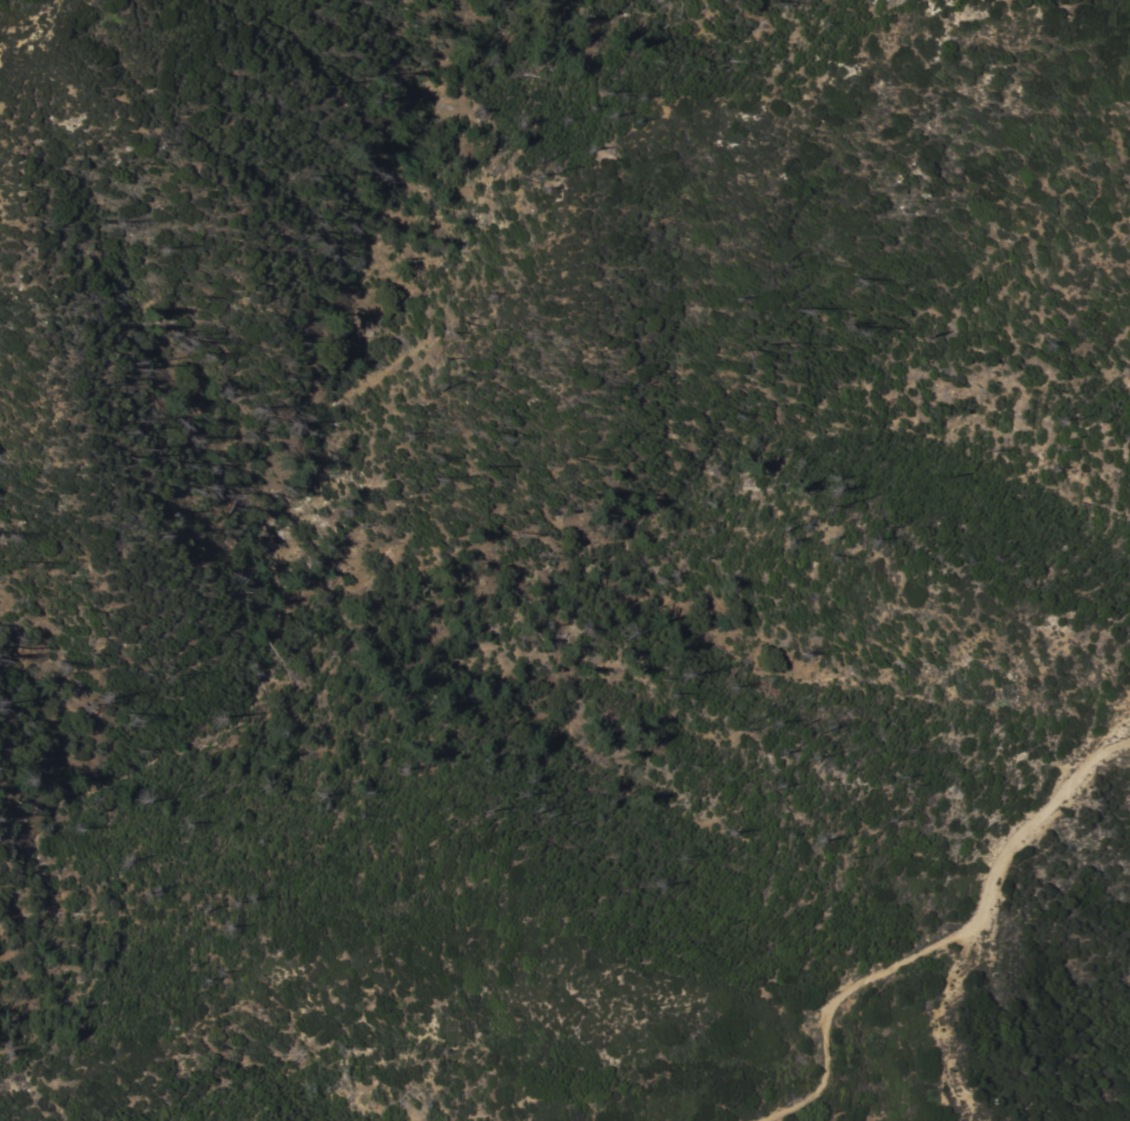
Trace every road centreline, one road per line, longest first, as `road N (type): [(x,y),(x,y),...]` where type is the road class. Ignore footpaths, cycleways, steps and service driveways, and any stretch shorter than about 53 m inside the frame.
road 1 (track): [(768,1120),(842,1082),(835,1008),(849,992),(984,923),(1006,847),(1089,758),(1129,735)]

